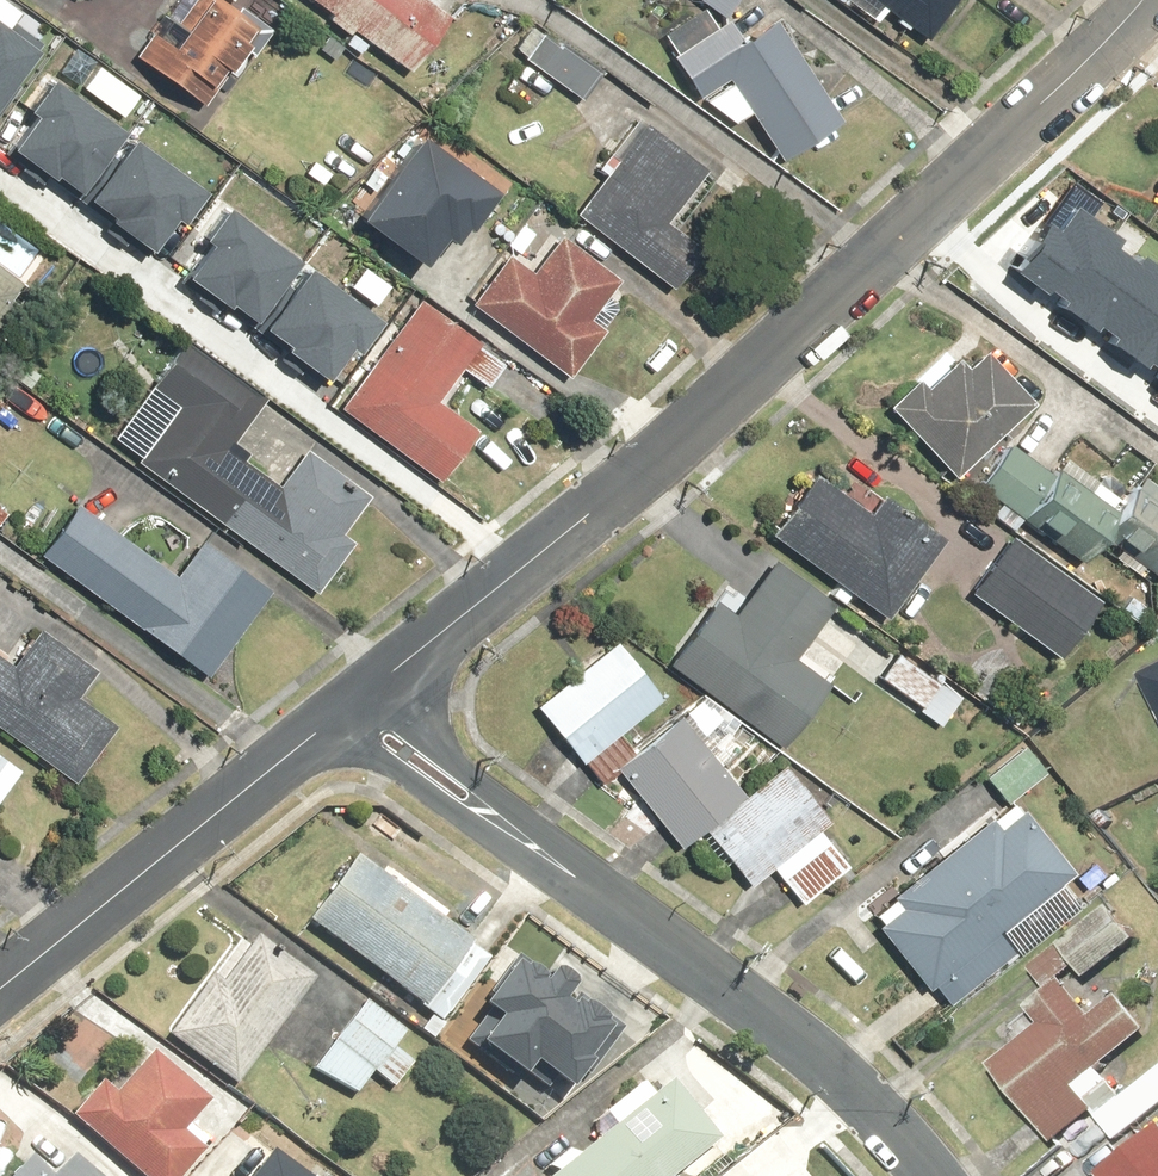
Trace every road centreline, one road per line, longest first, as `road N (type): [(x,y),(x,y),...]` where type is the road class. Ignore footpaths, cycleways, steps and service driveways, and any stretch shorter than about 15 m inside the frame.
road 1 (residential): [(345,706),(643,468),(1130,23),(1145,0)]
road 2 (residential): [(933,1175),(845,1071),(345,706)]
road 3 (residential): [(0,984),(345,706)]

